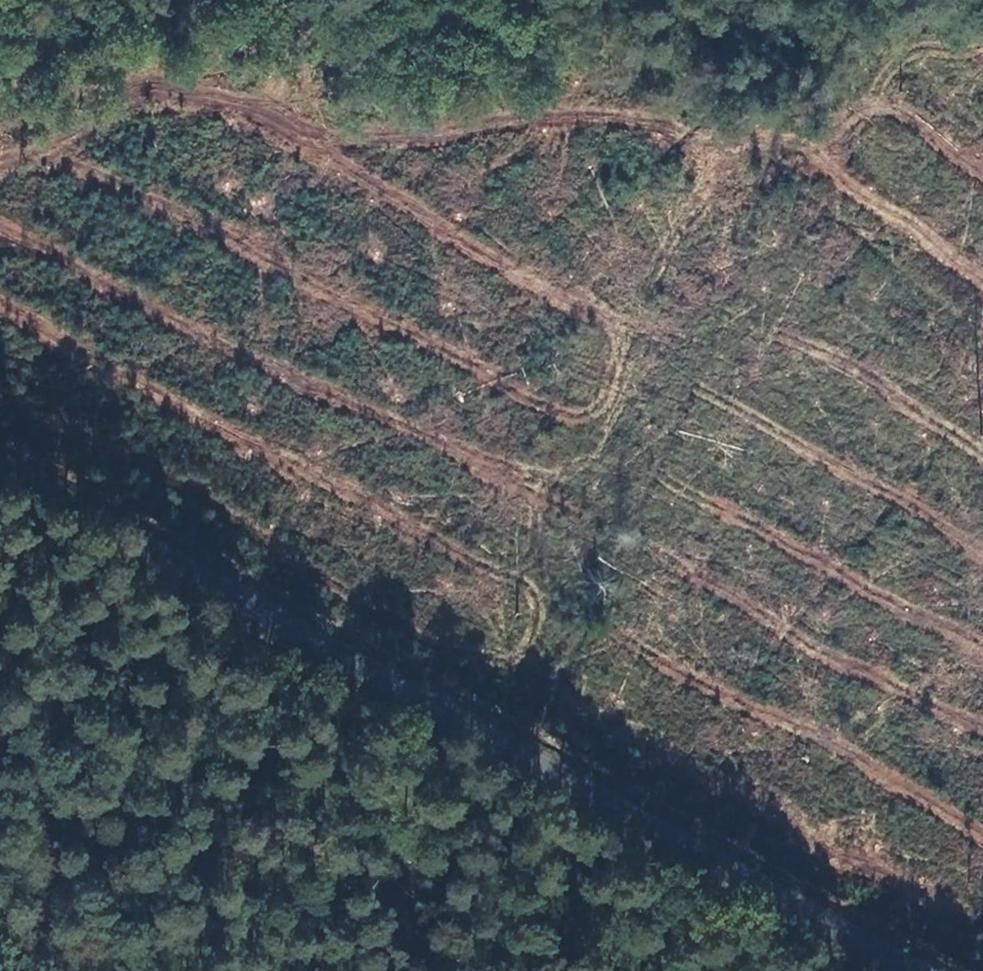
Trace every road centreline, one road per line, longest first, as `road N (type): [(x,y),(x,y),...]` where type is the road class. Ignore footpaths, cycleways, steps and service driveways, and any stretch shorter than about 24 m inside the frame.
road 1 (tertiary): [(0,459),(928,970)]

